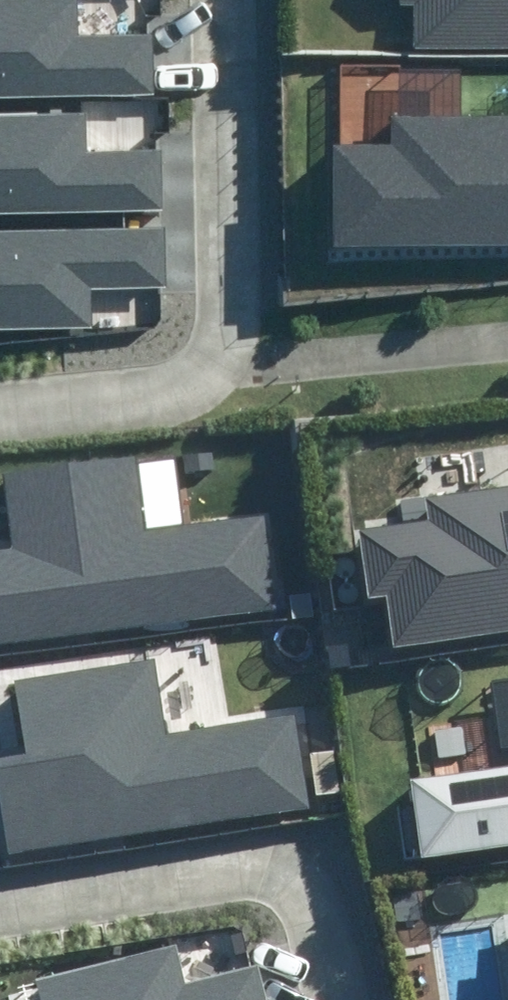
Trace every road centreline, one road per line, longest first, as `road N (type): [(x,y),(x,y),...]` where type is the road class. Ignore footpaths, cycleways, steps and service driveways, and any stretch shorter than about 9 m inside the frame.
road 1 (residential): [(230,0),(232,324),(210,359),(177,377),(0,400)]
road 2 (residential): [(311,999),(282,892),(228,866),(0,903)]

